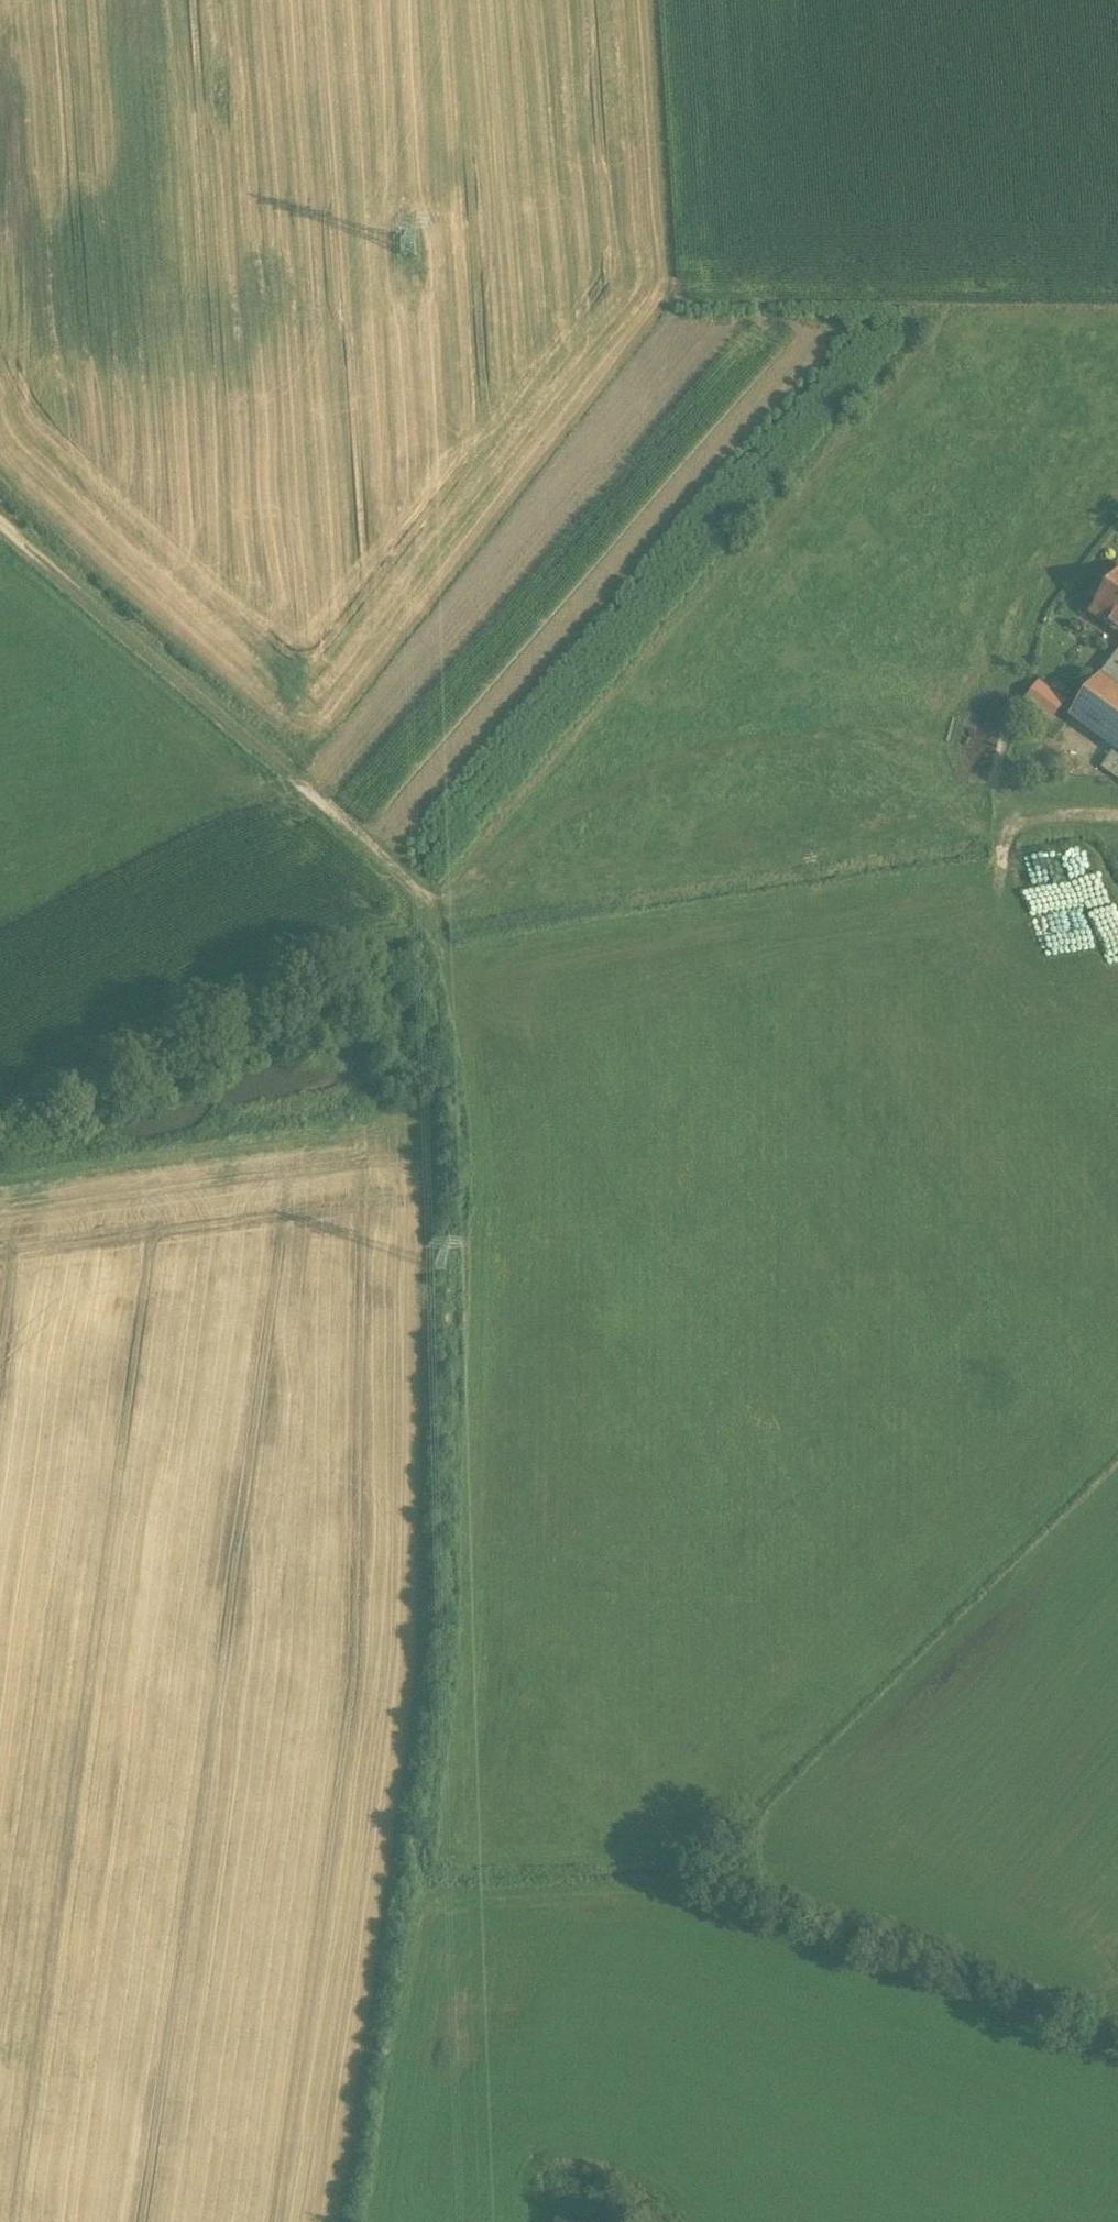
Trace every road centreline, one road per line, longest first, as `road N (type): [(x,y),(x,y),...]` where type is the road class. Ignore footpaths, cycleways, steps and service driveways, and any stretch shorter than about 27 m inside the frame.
road 1 (track): [(0,522),(427,884),(458,965)]

